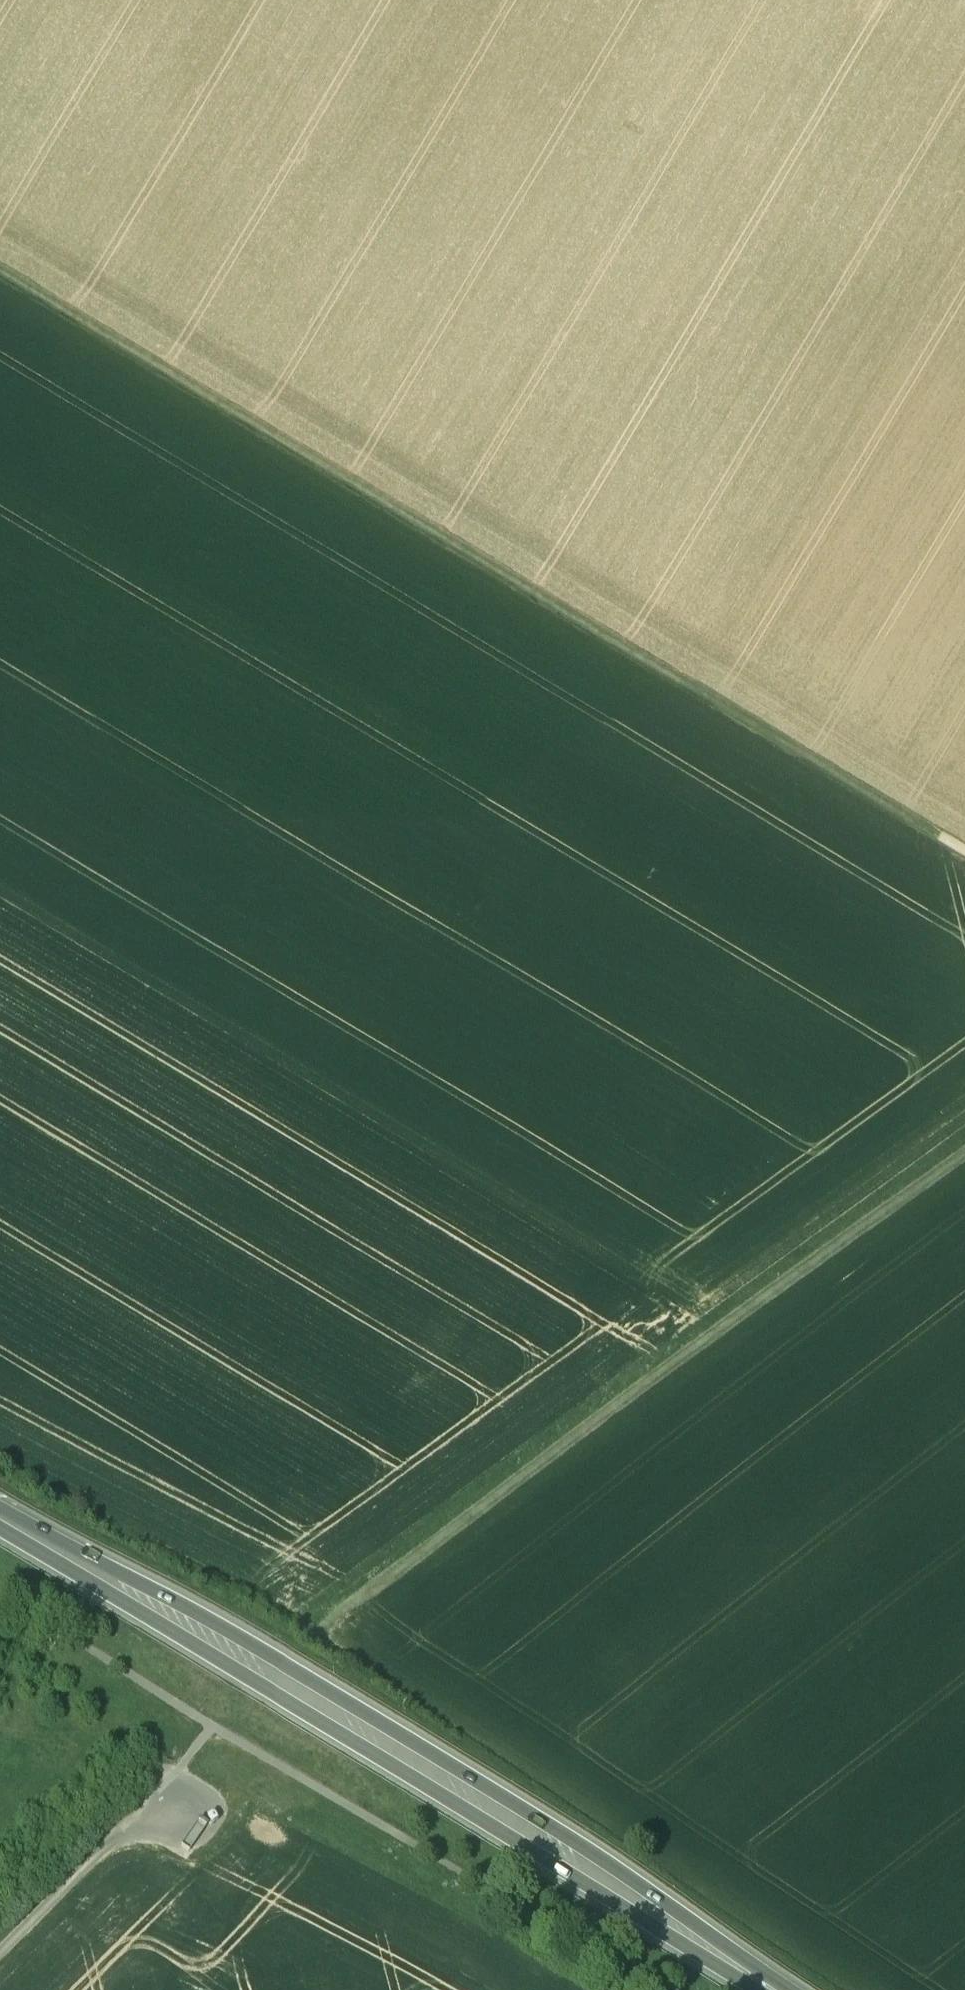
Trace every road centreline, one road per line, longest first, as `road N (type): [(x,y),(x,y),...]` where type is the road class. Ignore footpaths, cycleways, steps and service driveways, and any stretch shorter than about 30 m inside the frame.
road 1 (track): [(0,279),(957,852)]
road 2 (primary): [(0,1526),(299,1695),(771,1989)]
road 3 (track): [(964,1180),(331,1646)]
road 4 (track): [(0,1962),(168,1811),(224,1749)]

